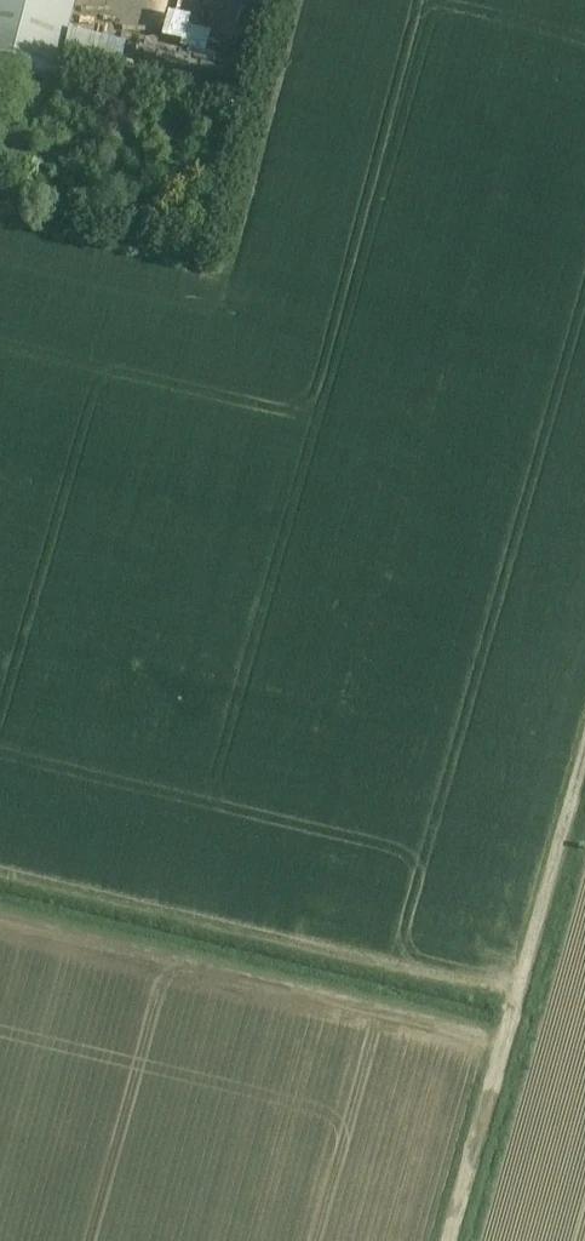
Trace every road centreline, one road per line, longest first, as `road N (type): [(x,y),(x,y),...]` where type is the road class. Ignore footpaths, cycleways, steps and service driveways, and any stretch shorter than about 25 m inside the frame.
road 1 (track): [(584,751),(448,1240)]

